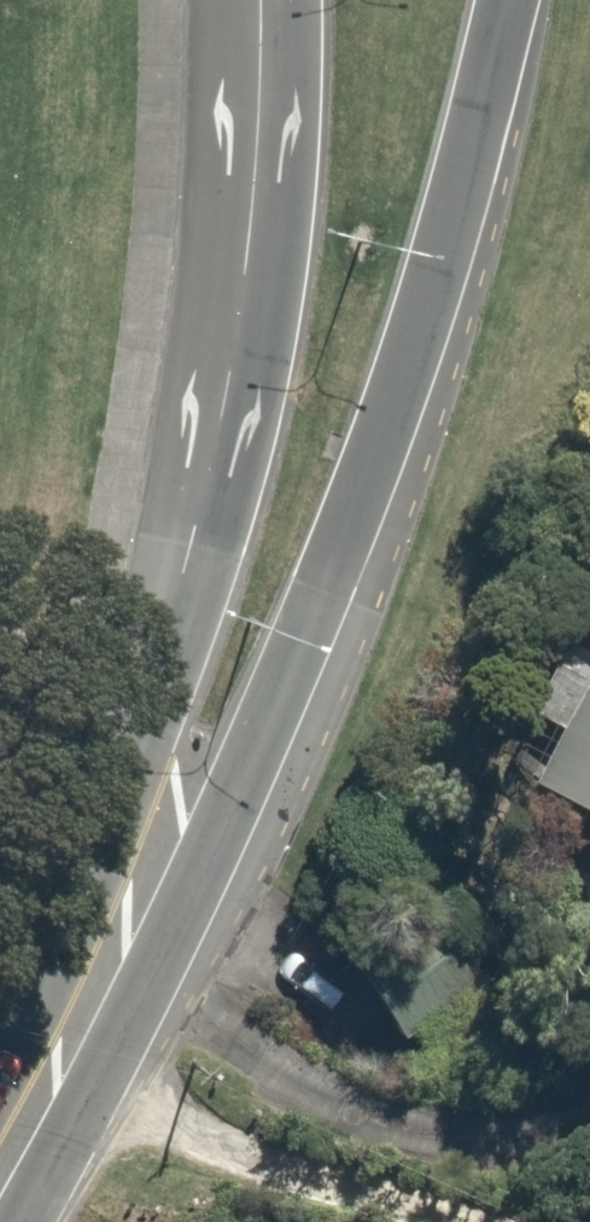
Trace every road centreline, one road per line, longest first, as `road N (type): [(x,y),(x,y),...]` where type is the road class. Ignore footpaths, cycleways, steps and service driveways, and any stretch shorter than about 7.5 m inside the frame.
road 1 (tertiary): [(507,0),(426,314),(348,532),(259,747),(121,956)]
road 2 (tertiary): [(121,956),(148,690),(235,366),(257,167),(260,0)]
road 3 (tertiary): [(0,1192),(47,1115),(121,956)]

